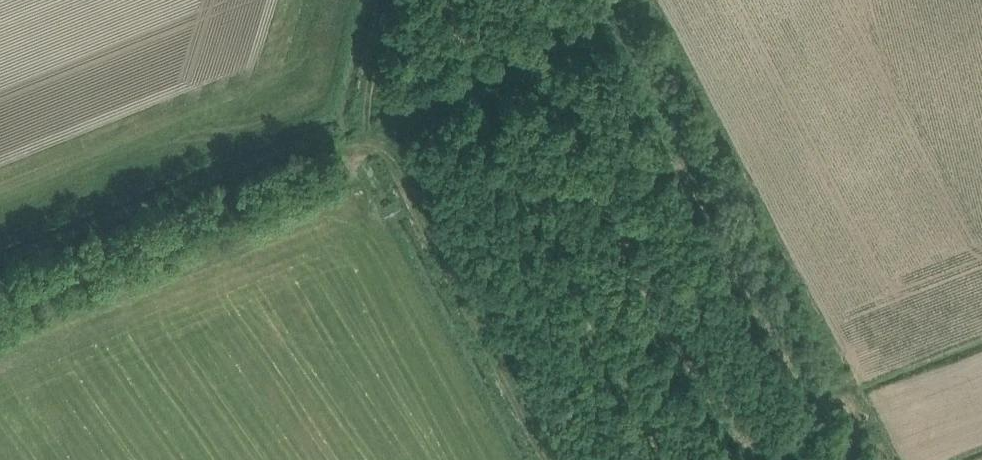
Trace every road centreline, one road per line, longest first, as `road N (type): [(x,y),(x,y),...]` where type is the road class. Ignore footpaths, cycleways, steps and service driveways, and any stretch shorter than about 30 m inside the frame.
road 1 (track): [(356,115),(546,459)]
road 2 (track): [(356,115),(0,267)]
road 3 (track): [(356,115),(633,6)]
road 4 (track): [(768,459),(821,409),(847,459)]

